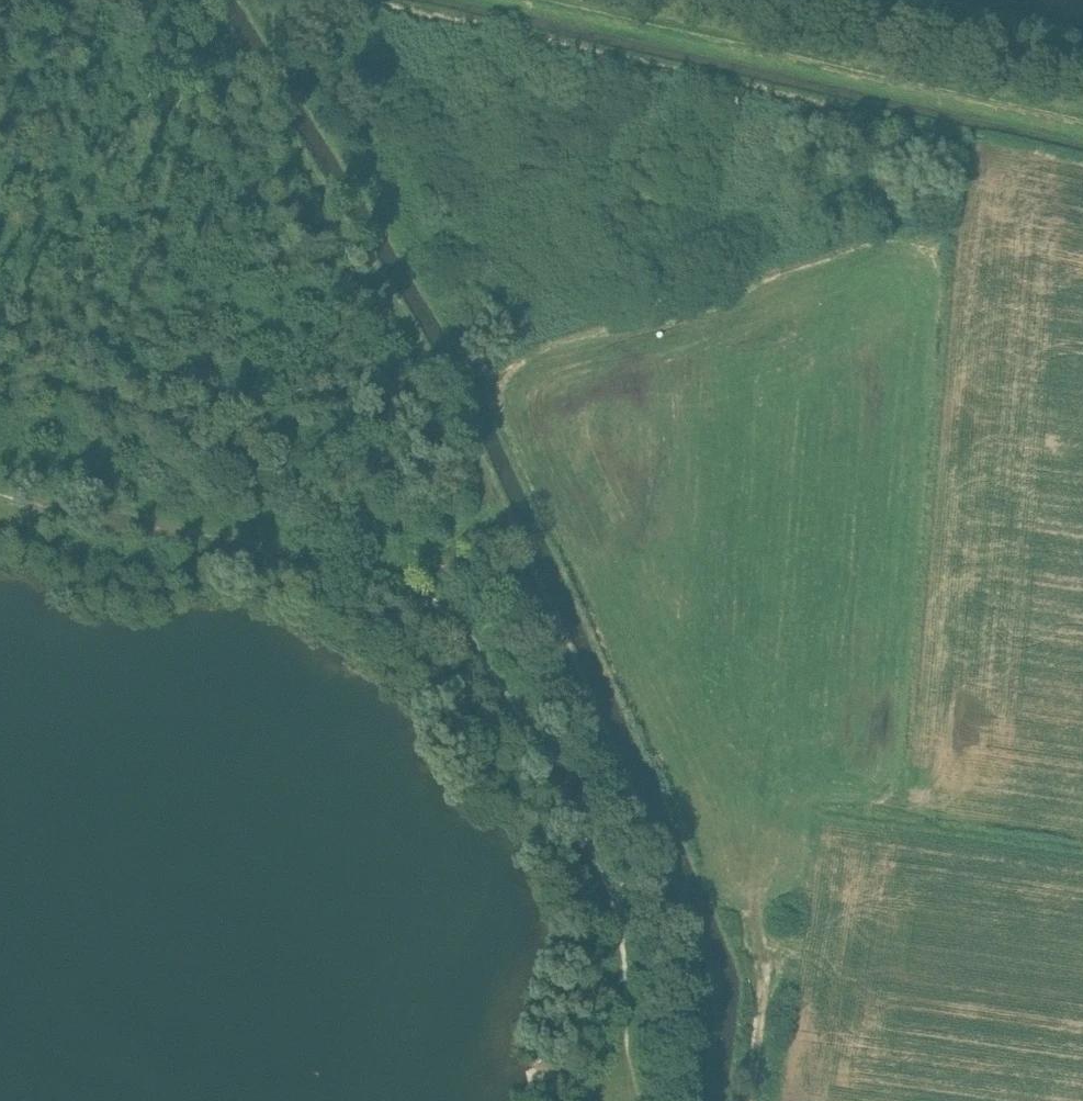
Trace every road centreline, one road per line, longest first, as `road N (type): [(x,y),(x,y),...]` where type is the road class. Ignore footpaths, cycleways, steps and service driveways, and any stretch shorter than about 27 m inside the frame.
road 1 (track): [(745,1100),(764,967)]

